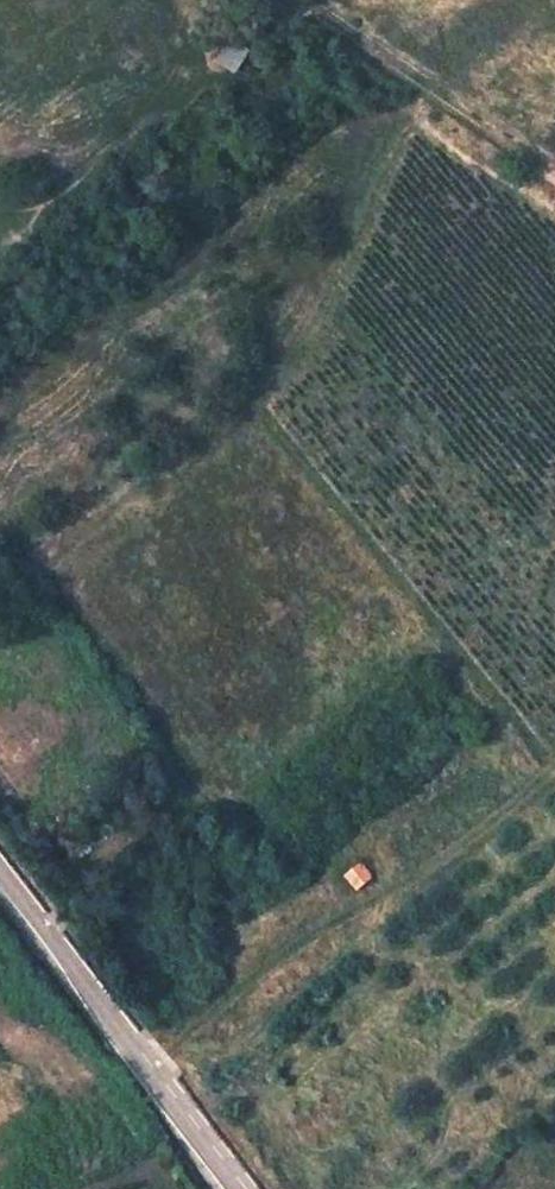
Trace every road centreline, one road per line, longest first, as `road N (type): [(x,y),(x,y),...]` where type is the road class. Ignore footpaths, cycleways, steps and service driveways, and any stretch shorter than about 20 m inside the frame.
road 1 (residential): [(0,873),(236,1188)]

